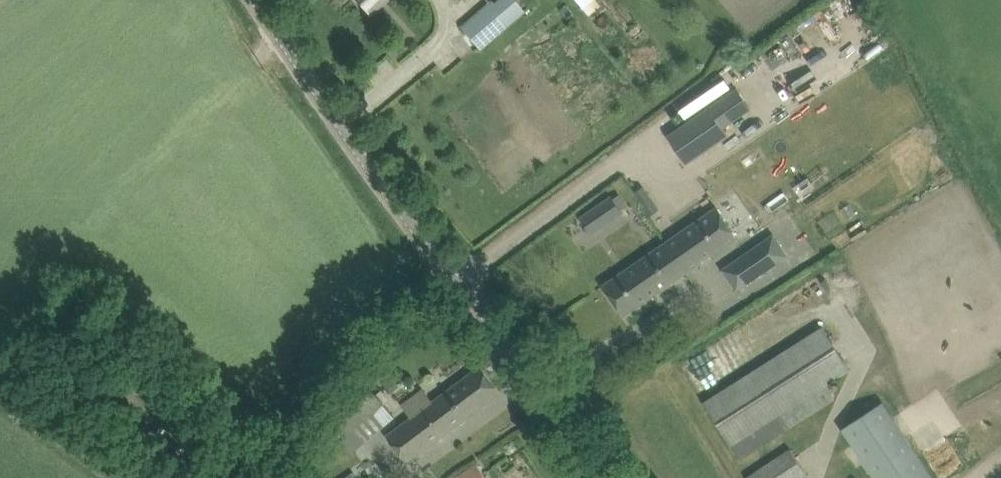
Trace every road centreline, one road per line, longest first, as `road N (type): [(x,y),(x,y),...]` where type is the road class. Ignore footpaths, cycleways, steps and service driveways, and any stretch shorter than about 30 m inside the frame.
road 1 (unclassified): [(600,477),(367,166),(255,0)]
road 2 (track): [(433,250),(256,477)]

